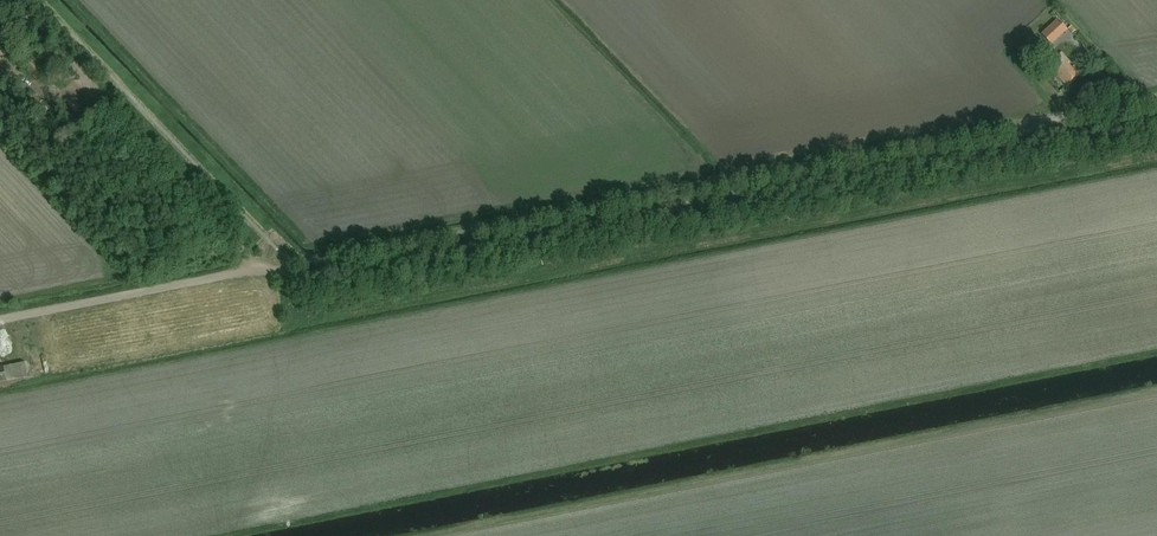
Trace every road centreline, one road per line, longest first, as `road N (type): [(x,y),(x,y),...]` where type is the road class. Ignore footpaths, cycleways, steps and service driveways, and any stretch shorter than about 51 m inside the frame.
road 1 (track): [(290,264),(323,274),(1026,140),(1046,122)]
road 2 (track): [(7,0),(260,269)]
road 3 (track): [(0,318),(290,264)]

